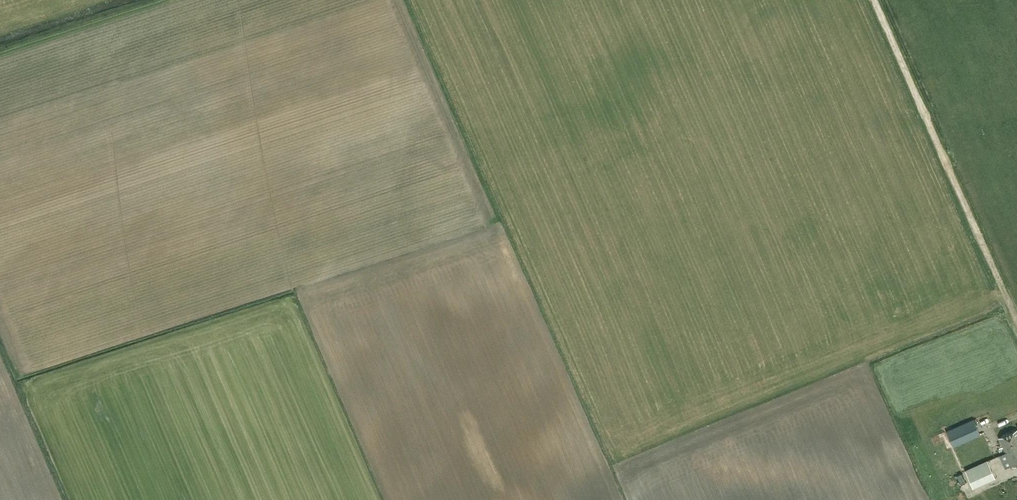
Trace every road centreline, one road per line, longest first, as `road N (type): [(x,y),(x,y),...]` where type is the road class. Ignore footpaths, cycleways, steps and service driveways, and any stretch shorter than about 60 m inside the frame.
road 1 (track): [(1016,314),(874,0)]

